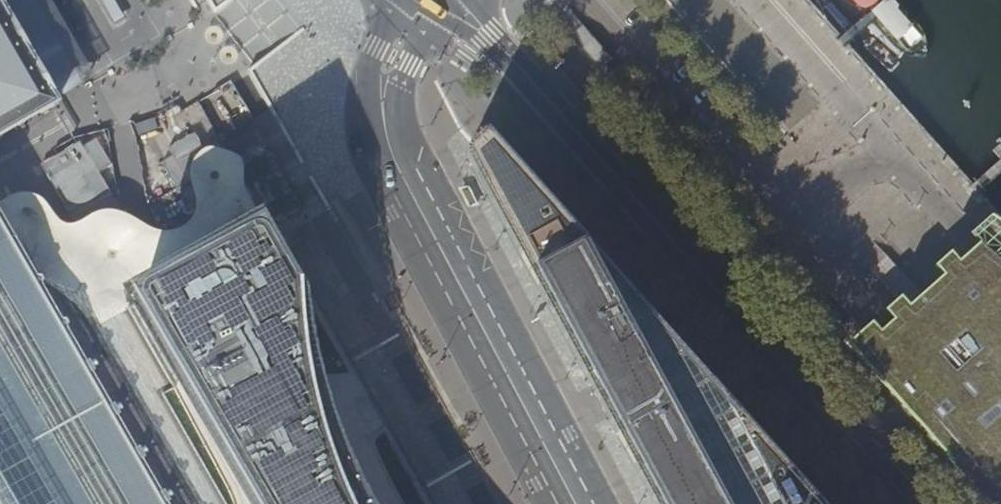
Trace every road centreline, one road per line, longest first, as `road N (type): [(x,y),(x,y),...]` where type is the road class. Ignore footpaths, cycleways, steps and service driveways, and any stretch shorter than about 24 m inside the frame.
road 1 (primary): [(911,503),(444,0)]
road 2 (tertiary): [(577,503),(400,176),(381,116),(391,57),(425,0)]

